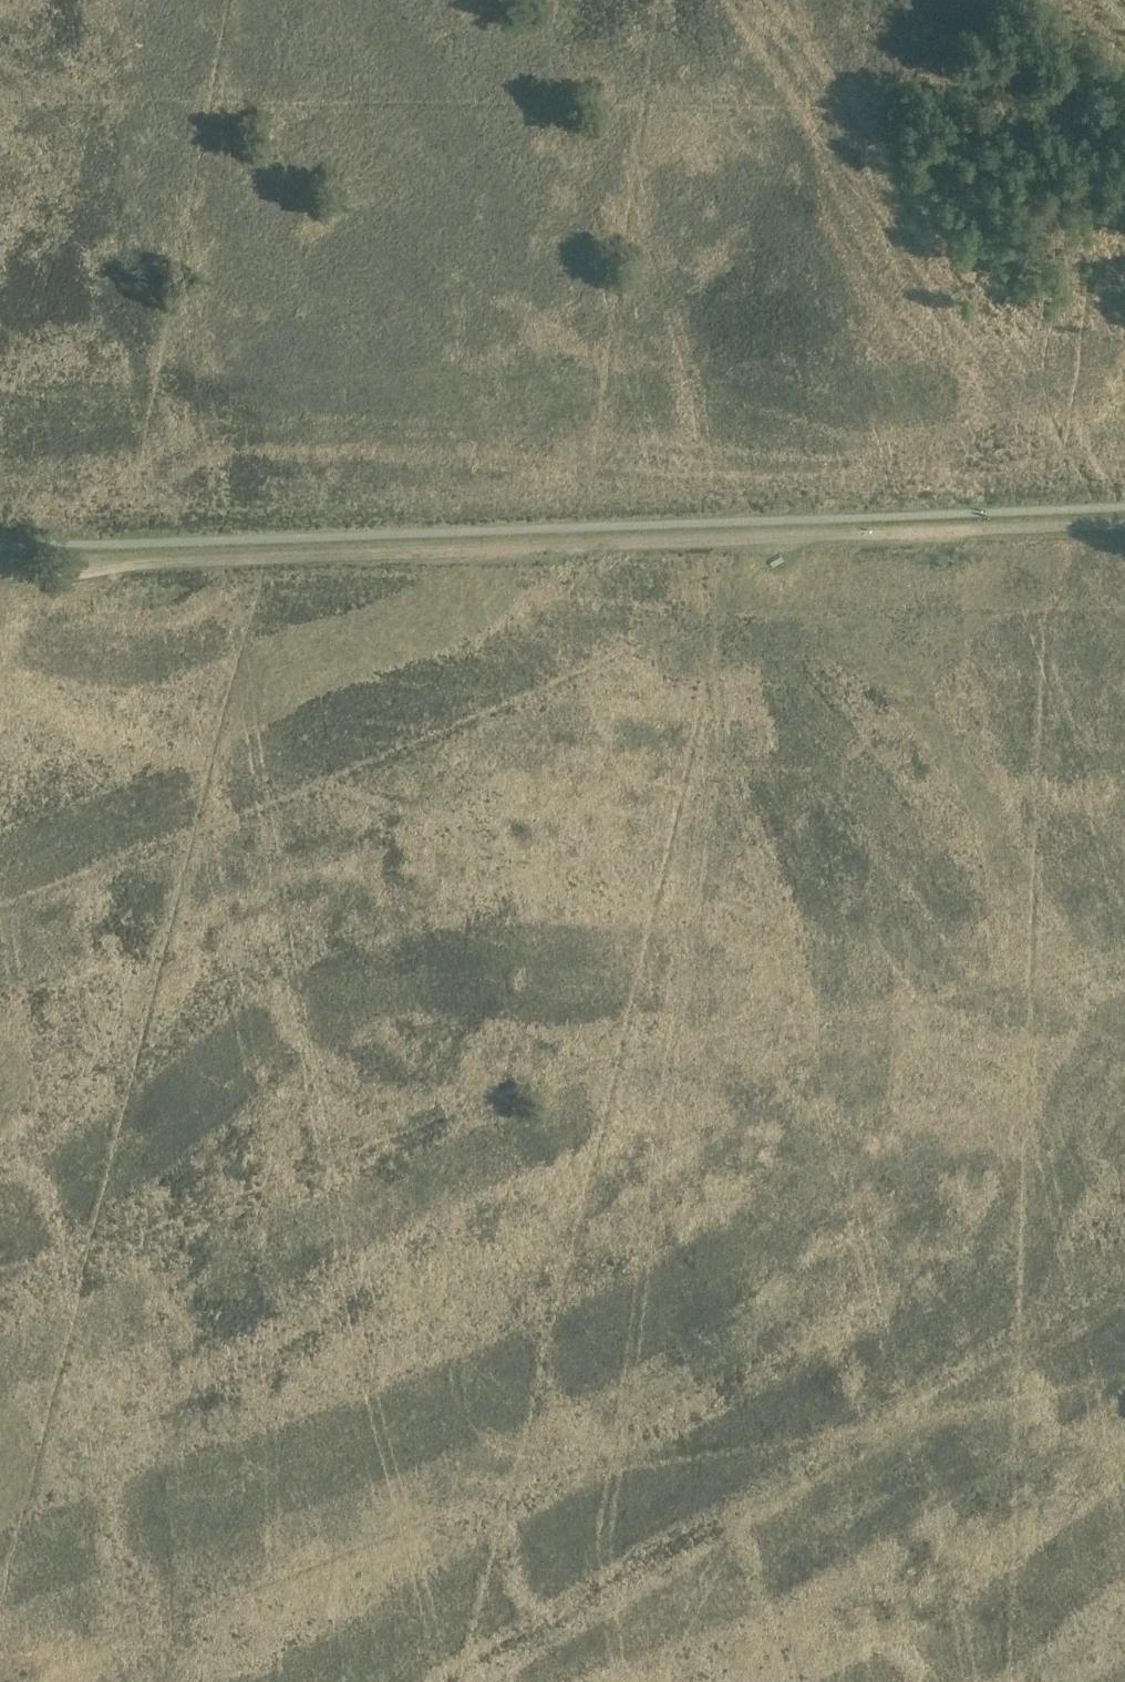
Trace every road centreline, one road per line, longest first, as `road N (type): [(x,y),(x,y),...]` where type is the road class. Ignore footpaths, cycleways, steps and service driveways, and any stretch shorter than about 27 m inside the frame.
road 1 (track): [(0,571),(1124,524)]

